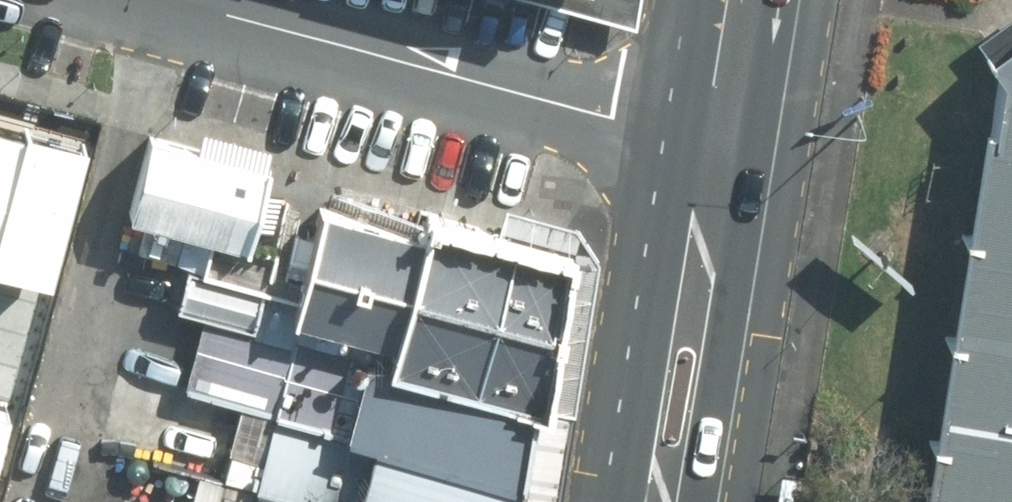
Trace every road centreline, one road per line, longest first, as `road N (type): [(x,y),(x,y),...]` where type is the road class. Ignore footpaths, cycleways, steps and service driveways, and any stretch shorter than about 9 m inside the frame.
road 1 (residential): [(724,139),(188,0)]
road 2 (primary): [(724,139),(665,501)]
road 3 (primary): [(746,0),(724,139)]

